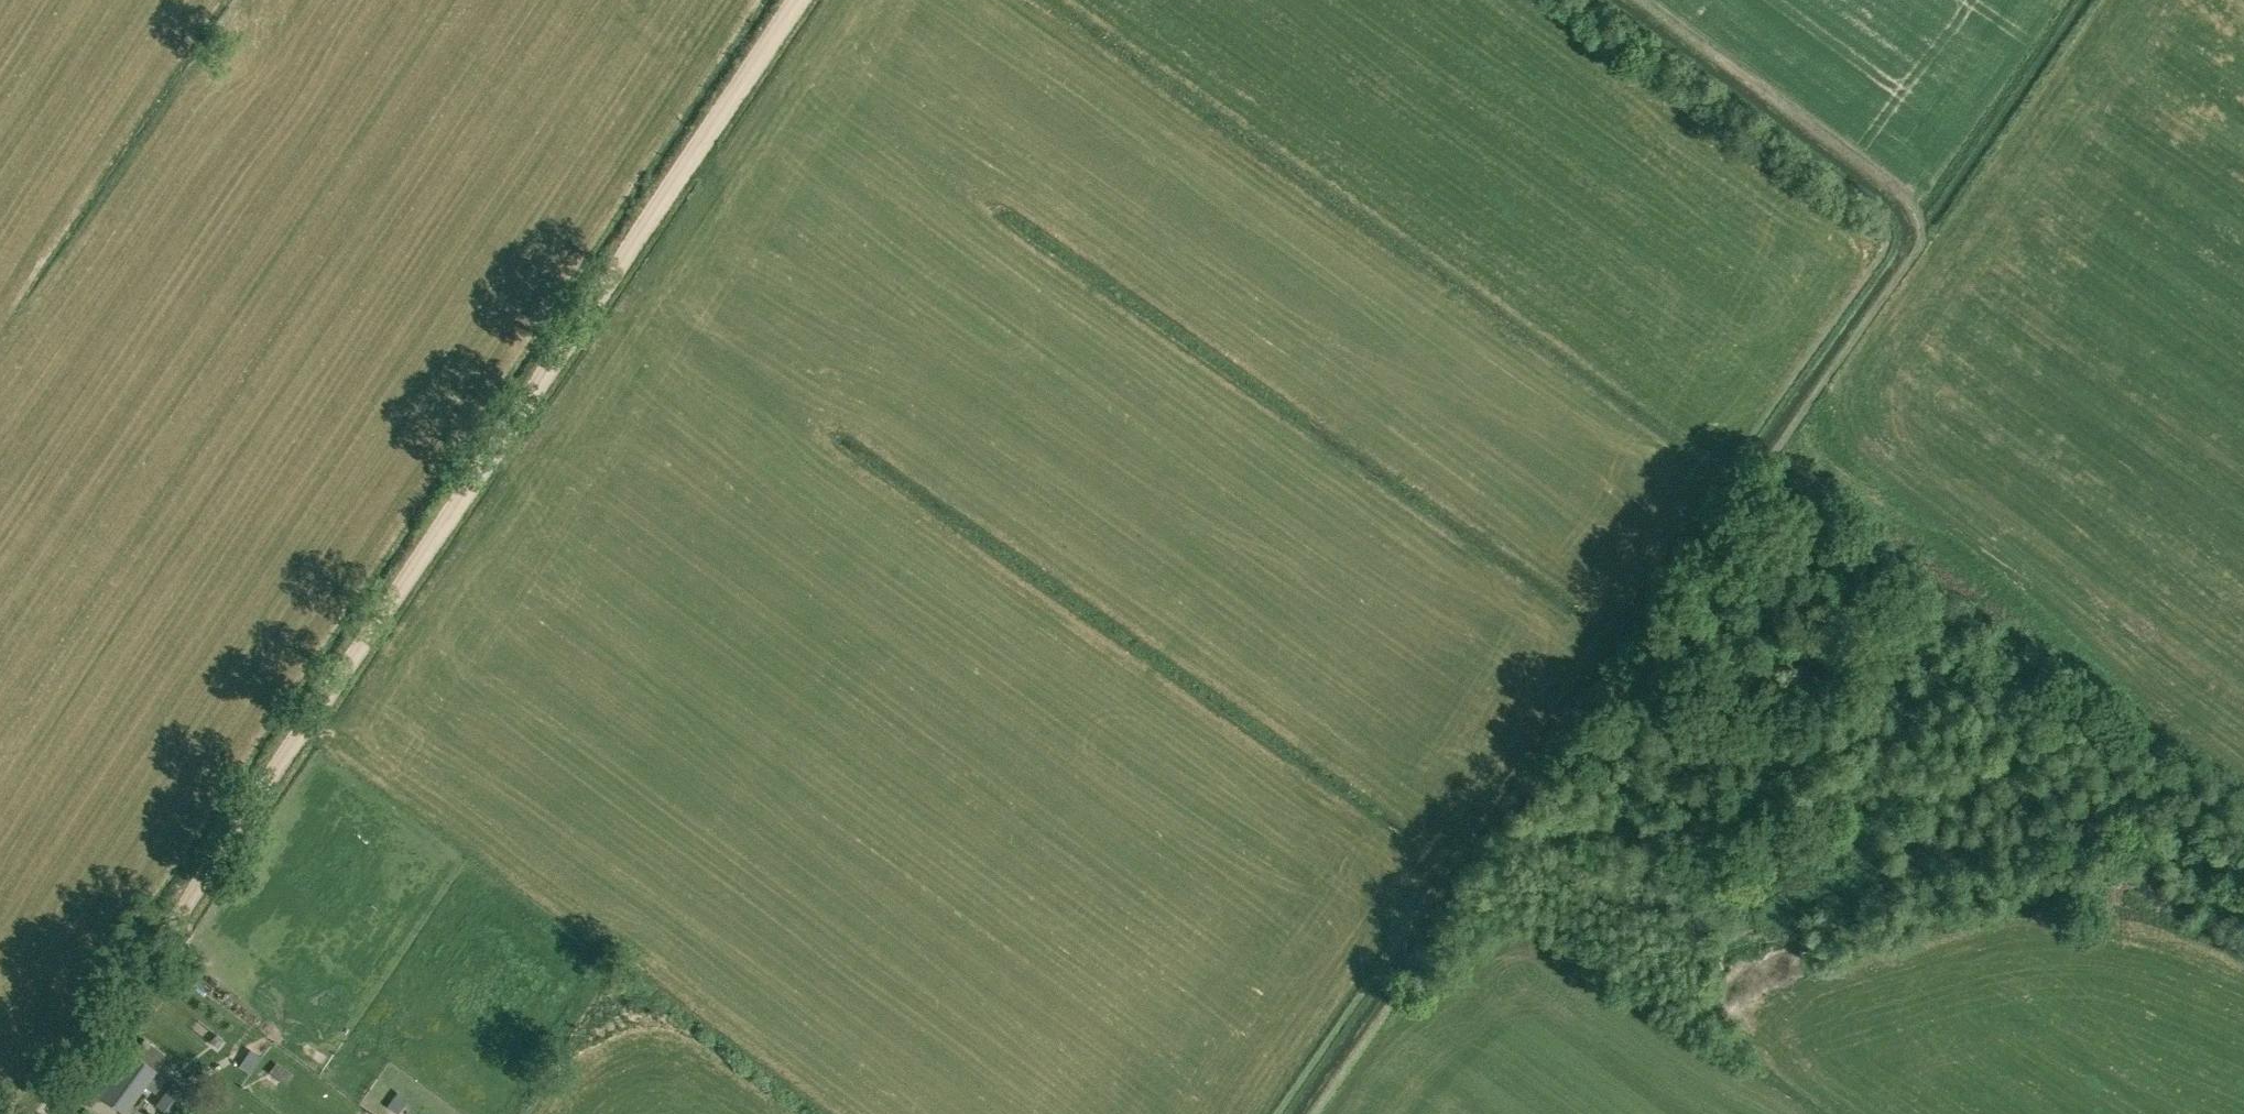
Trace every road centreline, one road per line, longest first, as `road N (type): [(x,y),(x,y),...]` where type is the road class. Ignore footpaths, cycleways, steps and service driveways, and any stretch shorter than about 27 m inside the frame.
road 1 (track): [(35,1113),(797,0)]

